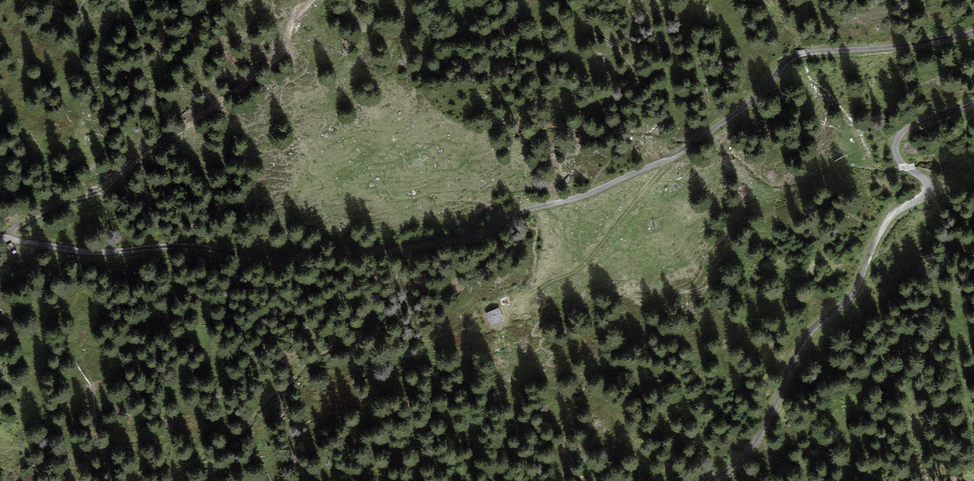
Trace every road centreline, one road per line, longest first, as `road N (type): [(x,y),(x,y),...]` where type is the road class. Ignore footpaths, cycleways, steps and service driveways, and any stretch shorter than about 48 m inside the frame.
road 1 (track): [(13,239),(82,257),(200,254),(276,264),(396,250),(480,232),(526,209),(602,190),(686,147),(758,97),(801,51),(973,31)]
road 2 (track): [(973,99),(892,144),(928,189),(884,219),(851,294),(799,341),(766,427),(708,480)]
road 3 (track): [(285,36),(272,74),(233,74),(211,88),(191,150),(131,183),(20,223),(13,239)]

